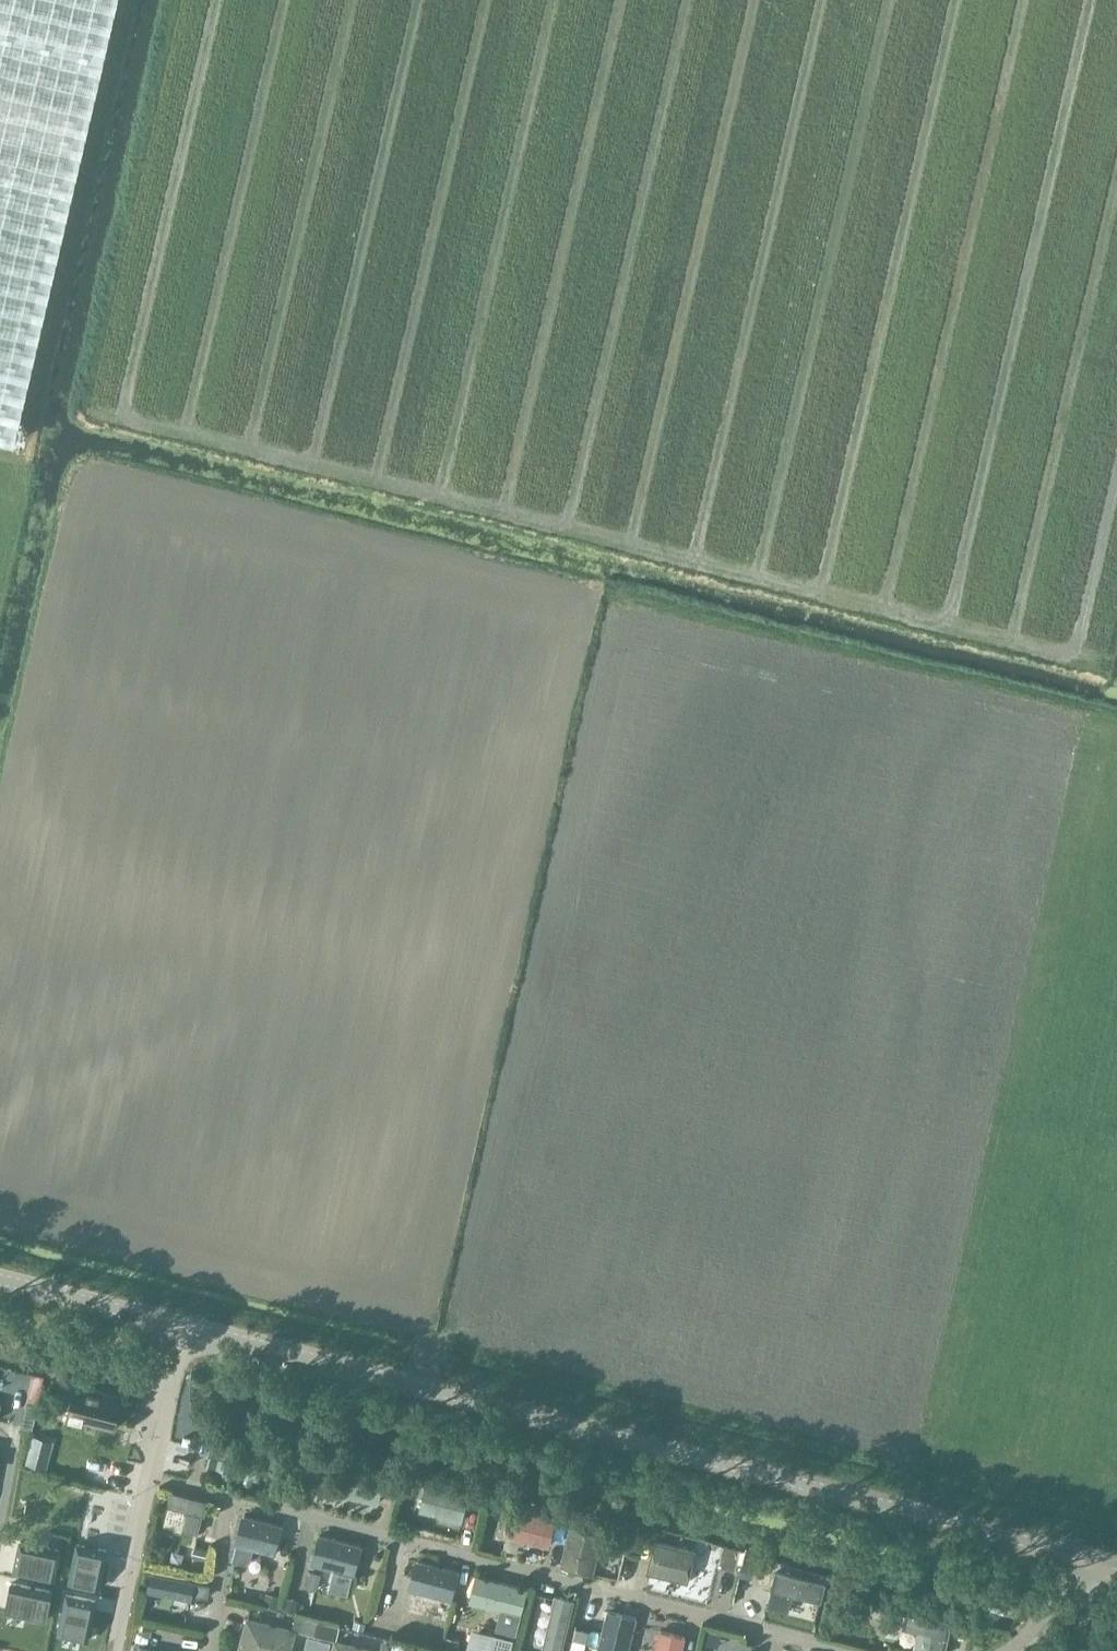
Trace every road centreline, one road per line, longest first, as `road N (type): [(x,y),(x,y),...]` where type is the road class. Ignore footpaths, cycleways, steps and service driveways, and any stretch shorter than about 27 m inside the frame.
road 1 (residential): [(1116,1566),(48,1291)]

